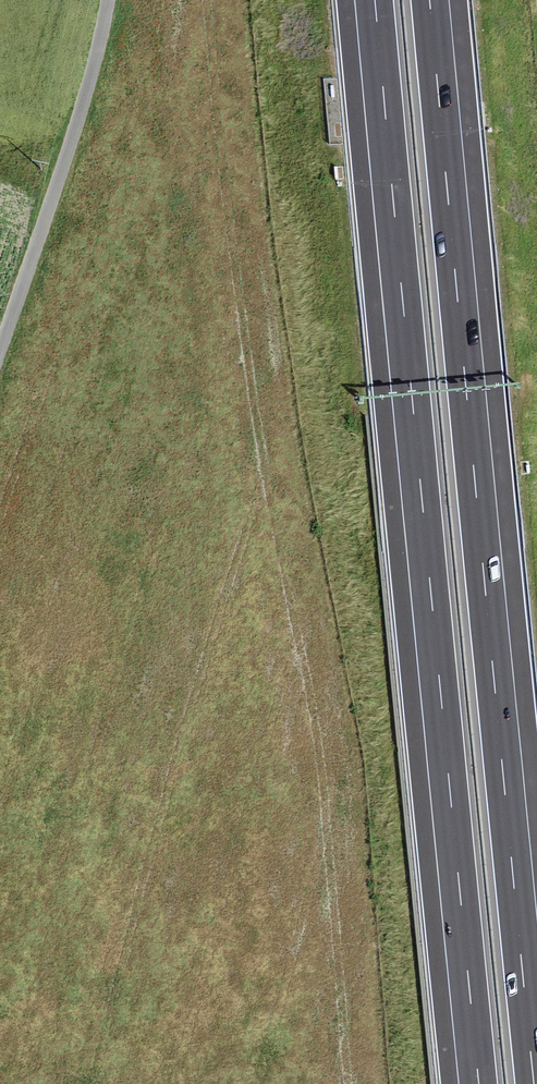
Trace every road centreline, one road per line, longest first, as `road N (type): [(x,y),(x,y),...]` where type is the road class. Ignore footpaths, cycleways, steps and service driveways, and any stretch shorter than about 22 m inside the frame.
road 1 (motorway): [(375,0),(479,1083)]
road 2 (motorway): [(534,1083),(430,0)]
road 3 (unclassified): [(0,349),(77,125),(108,0)]

